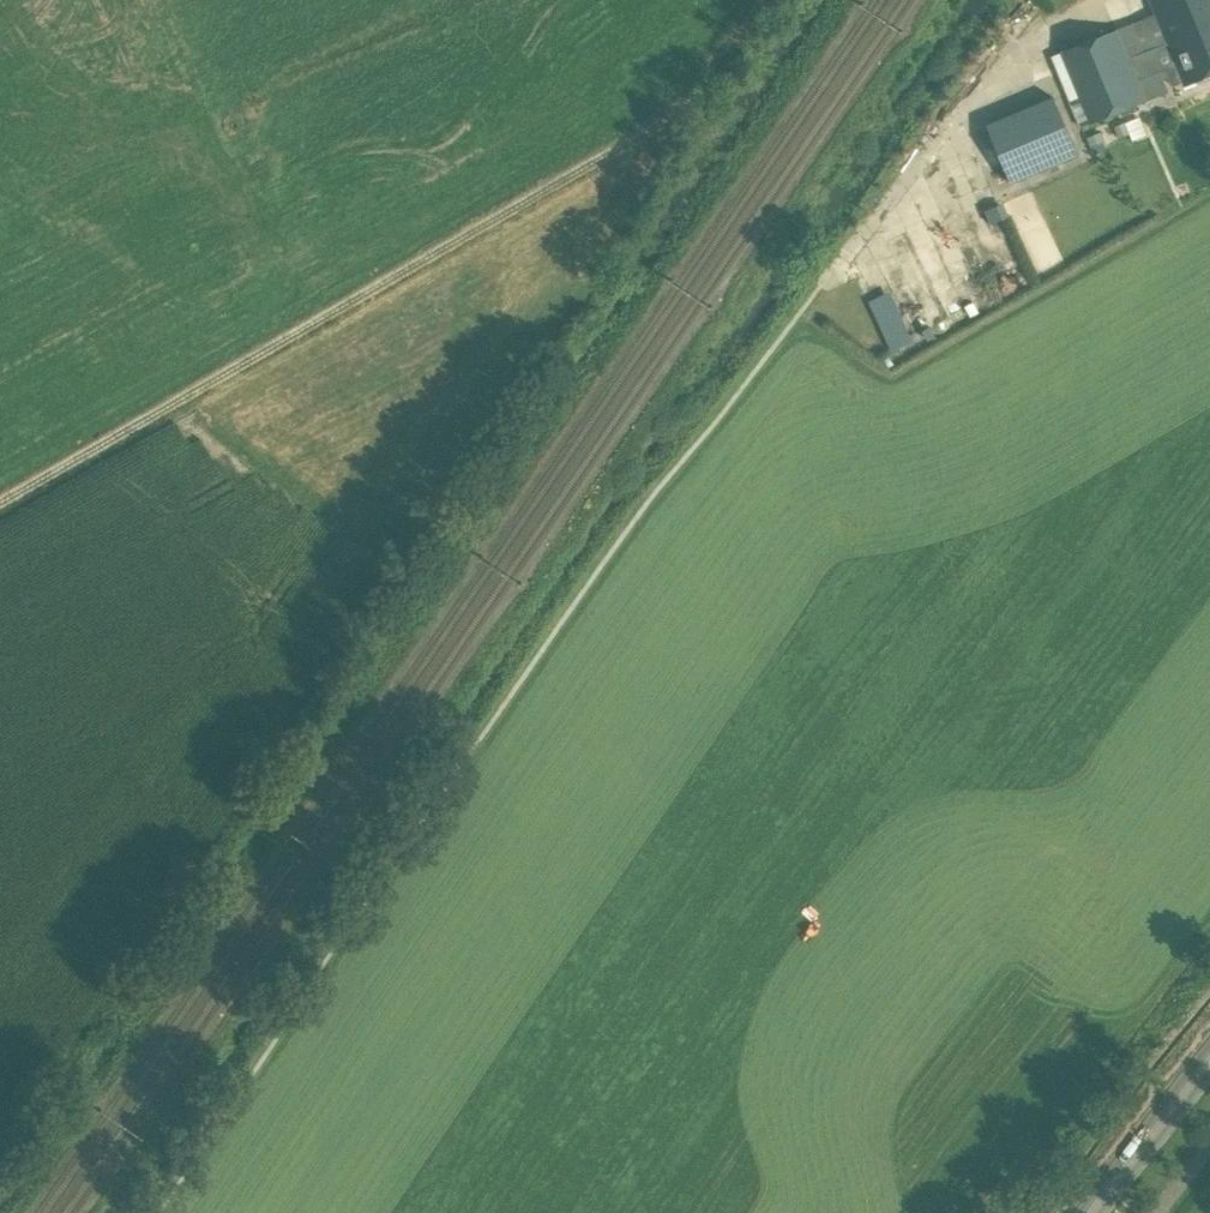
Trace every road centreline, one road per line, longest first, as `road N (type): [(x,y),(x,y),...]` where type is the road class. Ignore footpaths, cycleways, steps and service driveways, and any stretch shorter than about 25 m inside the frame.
road 1 (primary): [(1088,1212),(1209,1057)]

